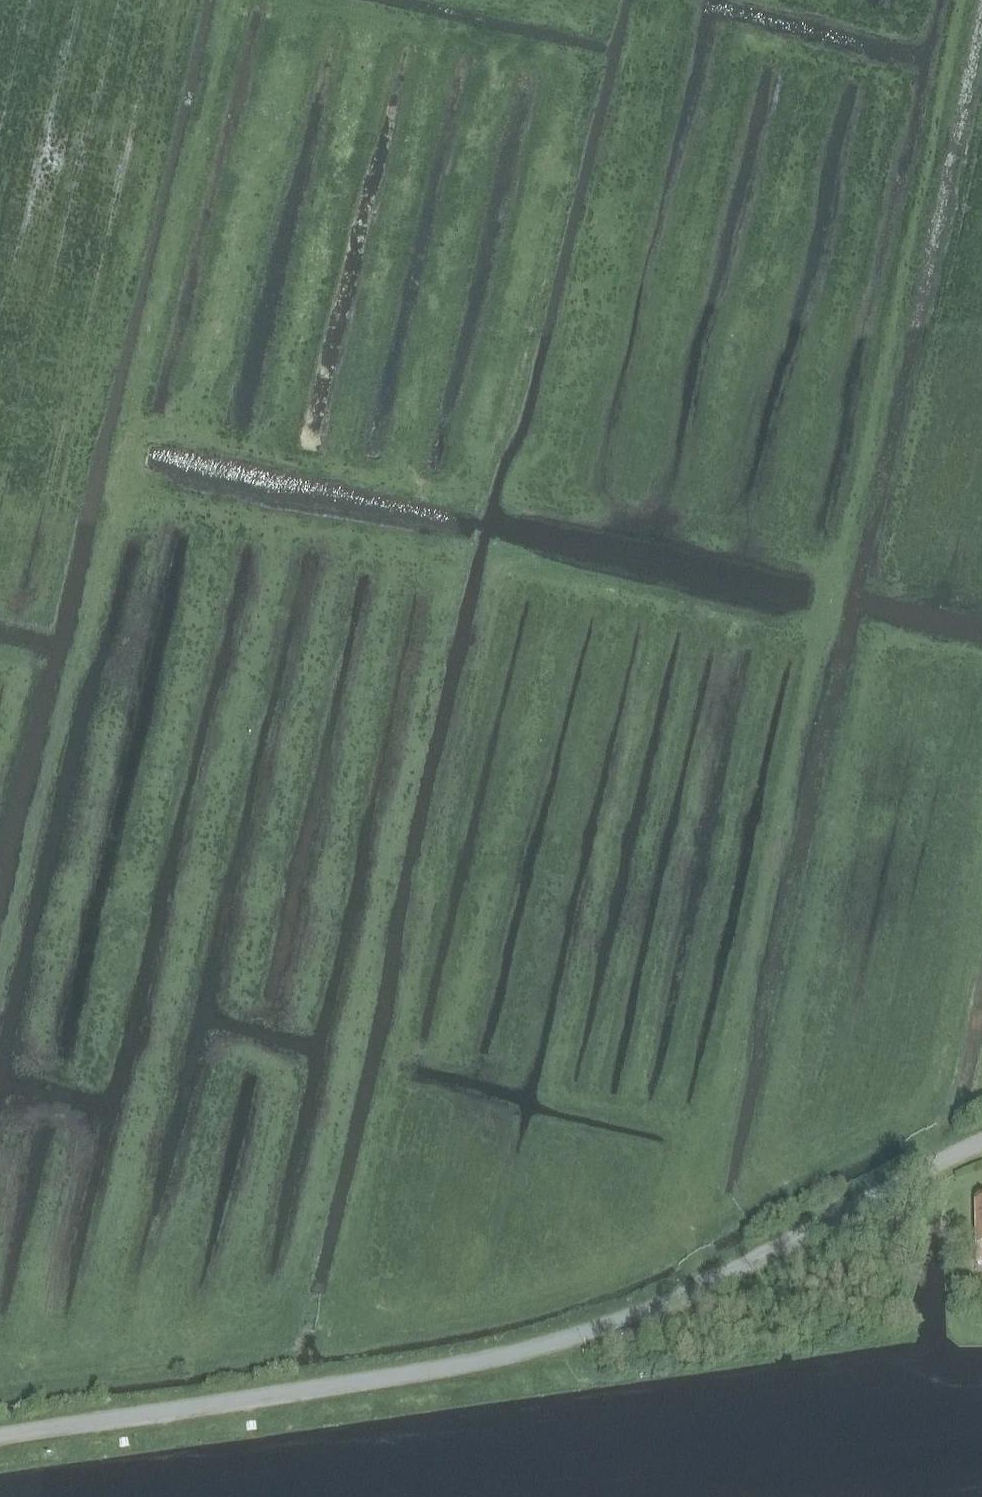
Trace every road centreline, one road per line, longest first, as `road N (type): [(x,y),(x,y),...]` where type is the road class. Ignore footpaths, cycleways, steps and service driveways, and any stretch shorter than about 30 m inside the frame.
road 1 (unclassified): [(0,1436),(492,1361),(583,1340),(659,1309),(981,1135)]

